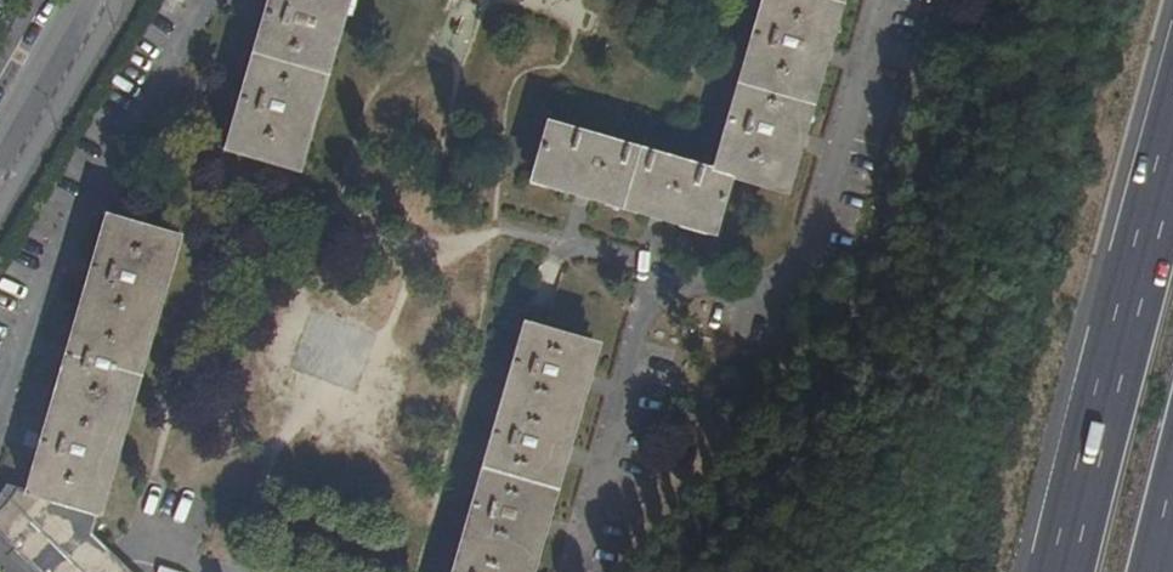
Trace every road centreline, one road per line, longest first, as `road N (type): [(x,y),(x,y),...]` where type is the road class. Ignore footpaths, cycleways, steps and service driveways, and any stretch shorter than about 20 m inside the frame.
road 1 (motorway): [(1172,128),(1065,571)]
road 2 (tertiary): [(81,0),(0,144)]

